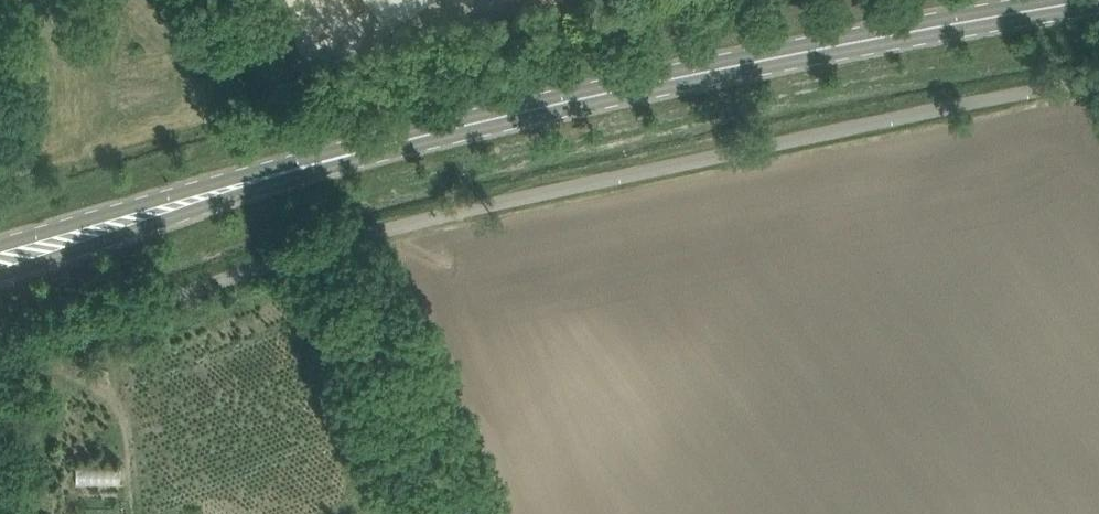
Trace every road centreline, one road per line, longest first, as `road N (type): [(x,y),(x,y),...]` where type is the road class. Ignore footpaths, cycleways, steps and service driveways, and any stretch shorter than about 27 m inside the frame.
road 1 (unclassified): [(0,364),(259,268),(407,225),(1098,81)]
road 2 (tertiary): [(375,147),(813,49),(1093,0)]
road 3 (tertiary): [(0,275),(375,147)]
road 4 (tertiary): [(375,147),(337,150),(0,246)]
road 5 (track): [(349,241),(458,513)]

